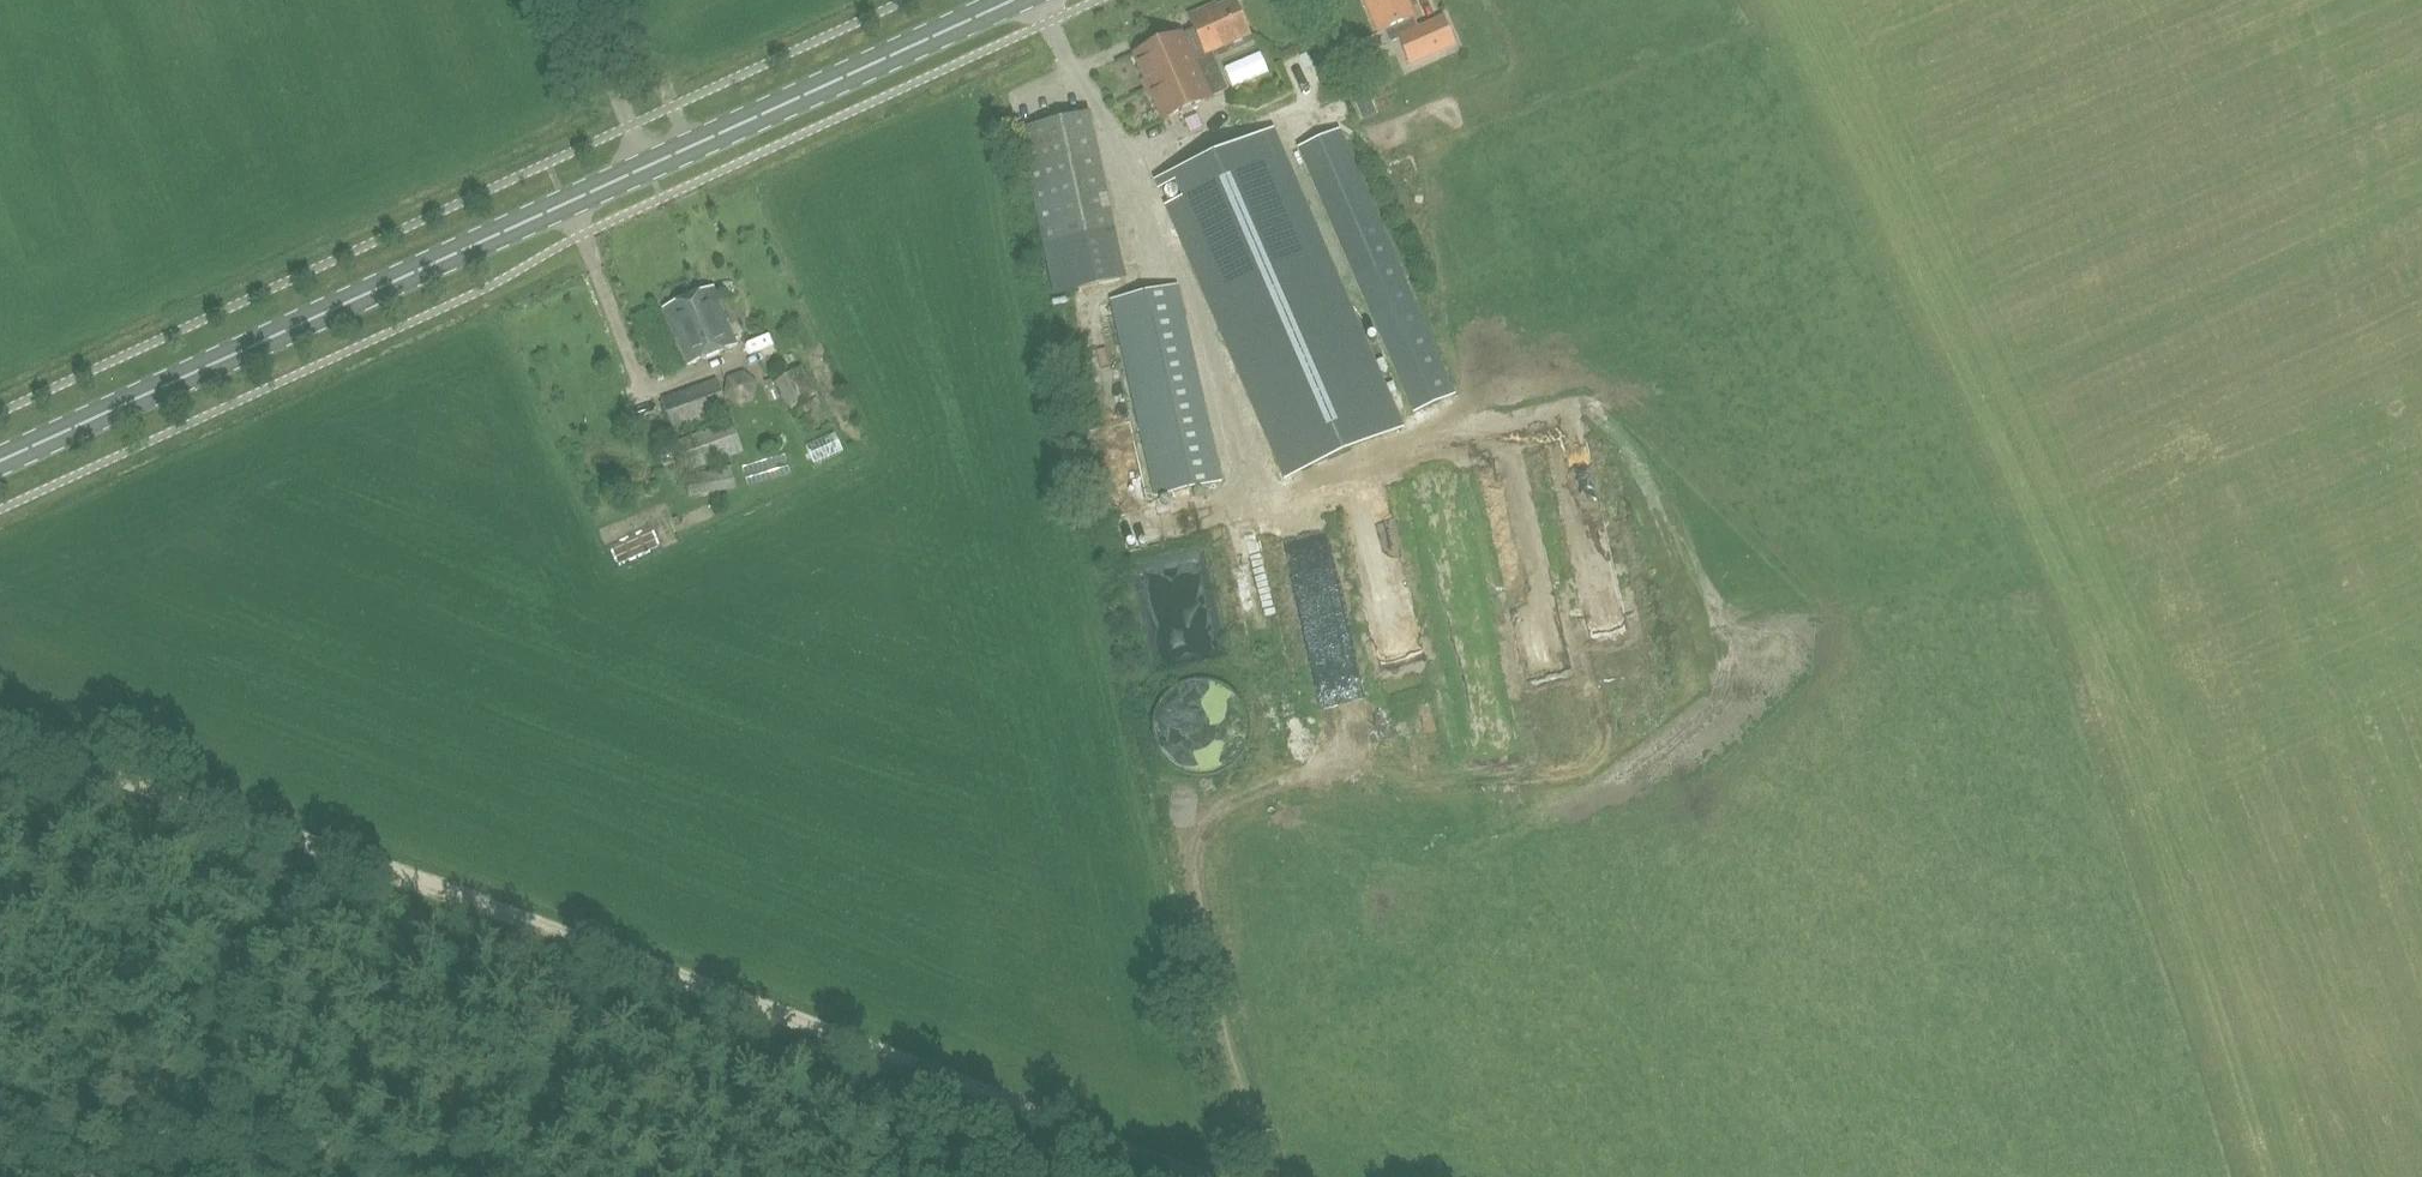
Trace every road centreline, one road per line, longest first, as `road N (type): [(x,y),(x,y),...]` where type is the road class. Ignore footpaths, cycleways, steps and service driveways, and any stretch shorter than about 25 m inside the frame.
road 1 (track): [(1214,1176),(0,738)]
road 2 (secondary): [(0,462),(646,168)]
road 3 (secondary): [(646,168),(1016,0)]
road 4 (unclassified): [(646,168),(577,0)]

